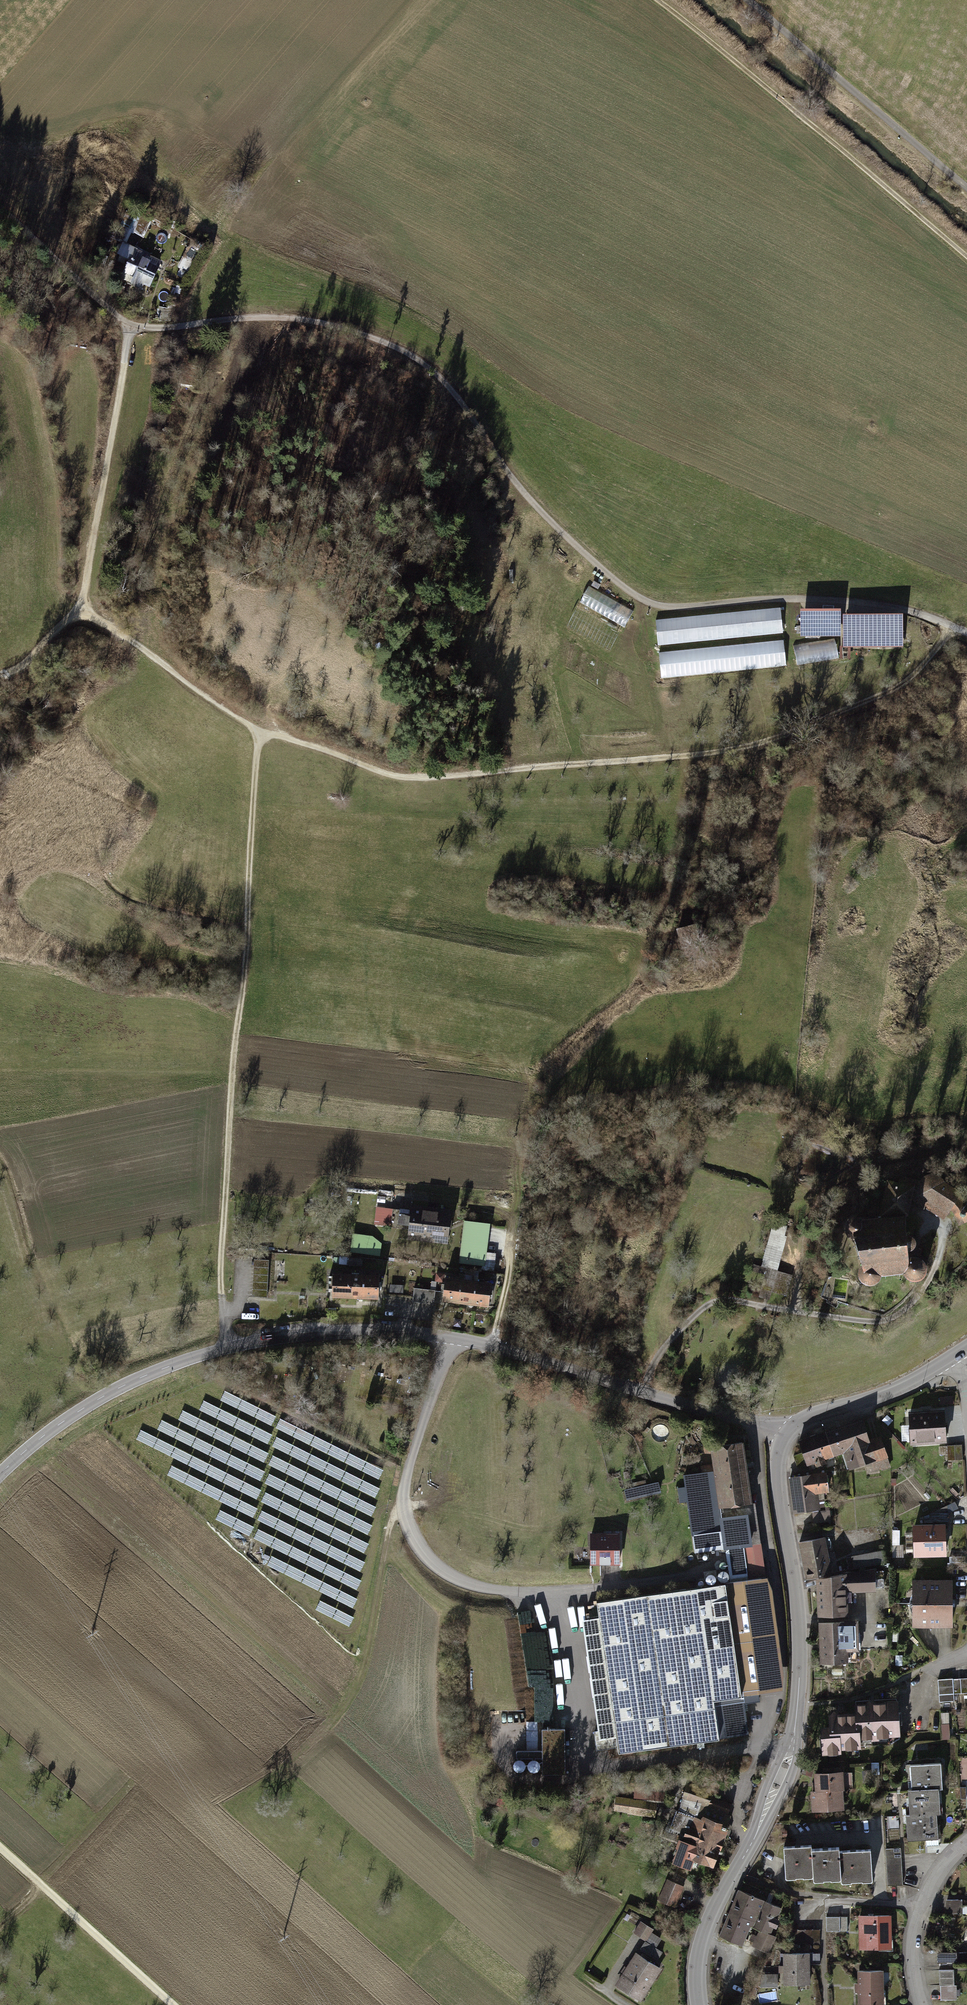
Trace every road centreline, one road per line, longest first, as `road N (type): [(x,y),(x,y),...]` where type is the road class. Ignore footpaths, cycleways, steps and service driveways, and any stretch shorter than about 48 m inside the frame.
road 1 (track): [(0,204),(133,323),(275,315),(344,327),(406,355),(444,383),(536,507),(639,597),(661,606),(790,598),(875,604),(966,626)]
road 2 (track): [(80,606),(266,735),(405,779),(787,741),(913,680),(965,625)]
road 3 (tertiary): [(0,1475),(67,1419),(157,1370),(226,1348),(355,1326),(505,1344),(792,1431)]
road 4 (track): [(257,692),(277,723),(266,735),(234,1049),(219,1270),(226,1348)]
road 5 (secondary): [(792,1431),(779,1467),(800,1630),(797,1737),(707,1929),(700,2004)]
road 6 (track): [(966,255),(649,0)]
road 7 (track): [(0,667),(33,653),(80,606),(133,323)]
road 8 (track): [(275,1773),(350,1700),(364,1667),(392,1518),(402,1503)]
road 9 (track): [(966,186),(738,0)]
road 10 (track): [(0,1848),(172,2004)]
road 11 (secondary): [(953,1358),(792,1431)]
road 12 (residential): [(920,1911),(764,1884)]
road 13 (track): [(122,1386),(0,1393)]

